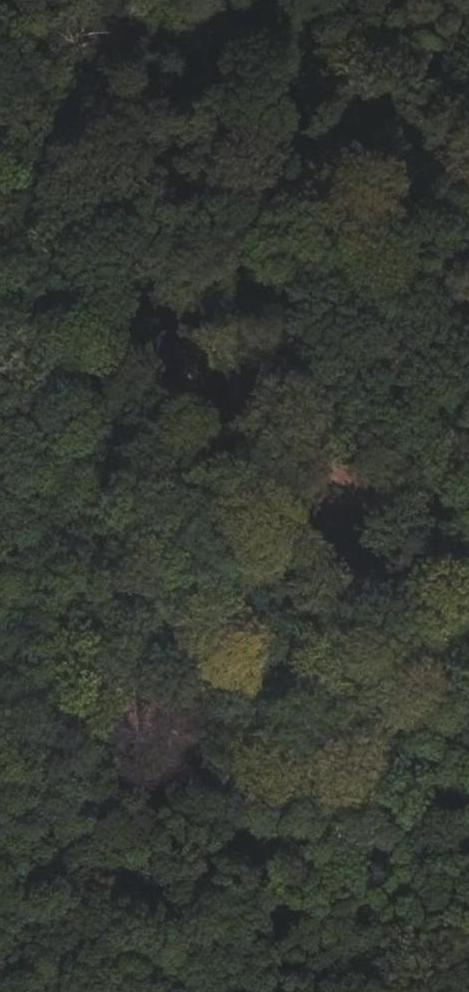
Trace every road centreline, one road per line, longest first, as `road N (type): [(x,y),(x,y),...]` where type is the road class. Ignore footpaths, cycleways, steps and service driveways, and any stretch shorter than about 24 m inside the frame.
road 1 (track): [(121,991),(228,412)]
road 2 (track): [(228,412),(468,559)]
road 3 (track): [(0,260),(228,412)]

